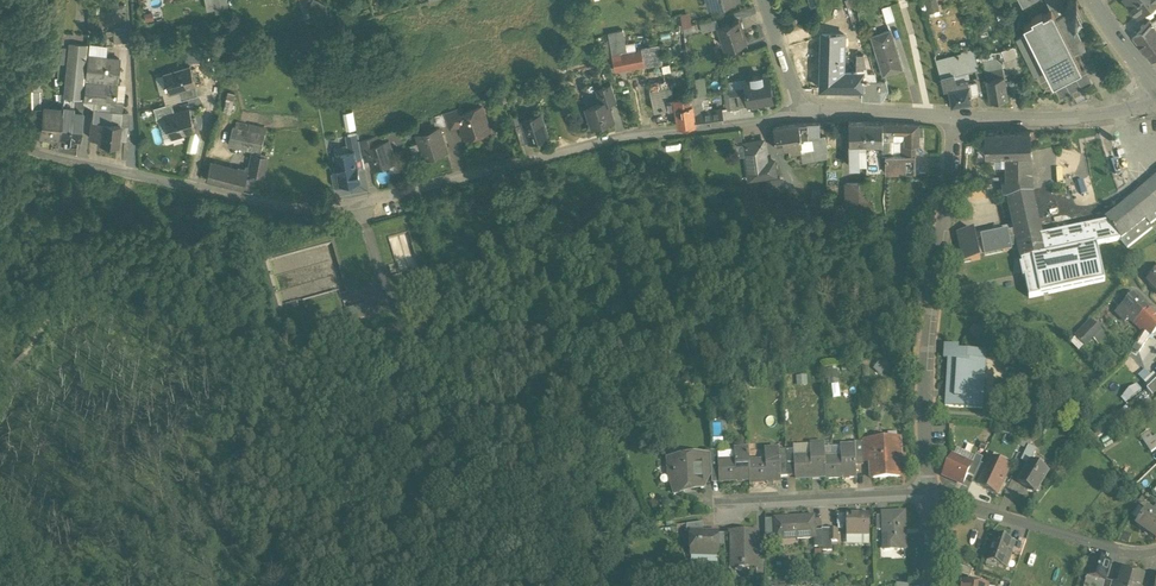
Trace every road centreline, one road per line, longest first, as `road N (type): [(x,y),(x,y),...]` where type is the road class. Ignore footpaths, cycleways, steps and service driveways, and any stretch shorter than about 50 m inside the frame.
road 1 (residential): [(797,113),(618,135),(362,201),(308,207),(44,154),(0,132)]
road 2 (residential): [(949,113),(927,343),(932,489)]
road 3 (residential): [(933,501),(1155,552)]
road 4 (residential): [(932,489),(725,501)]
road 5 (residential): [(1155,111),(949,113)]
road 6 (residential): [(949,113),(797,113)]

